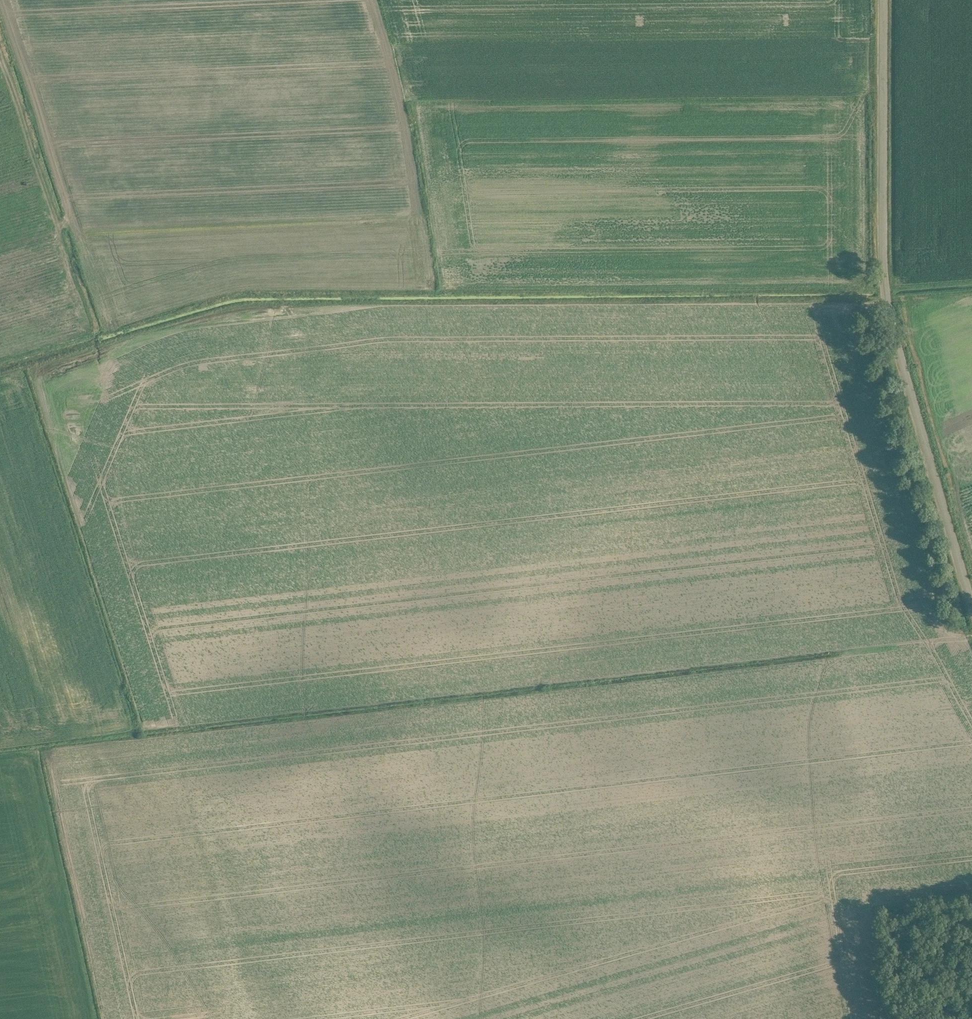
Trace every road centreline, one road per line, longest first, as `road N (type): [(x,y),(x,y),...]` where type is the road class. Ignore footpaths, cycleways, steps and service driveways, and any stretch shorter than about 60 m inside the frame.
road 1 (unclassified): [(971,609),(882,274),(882,0)]

